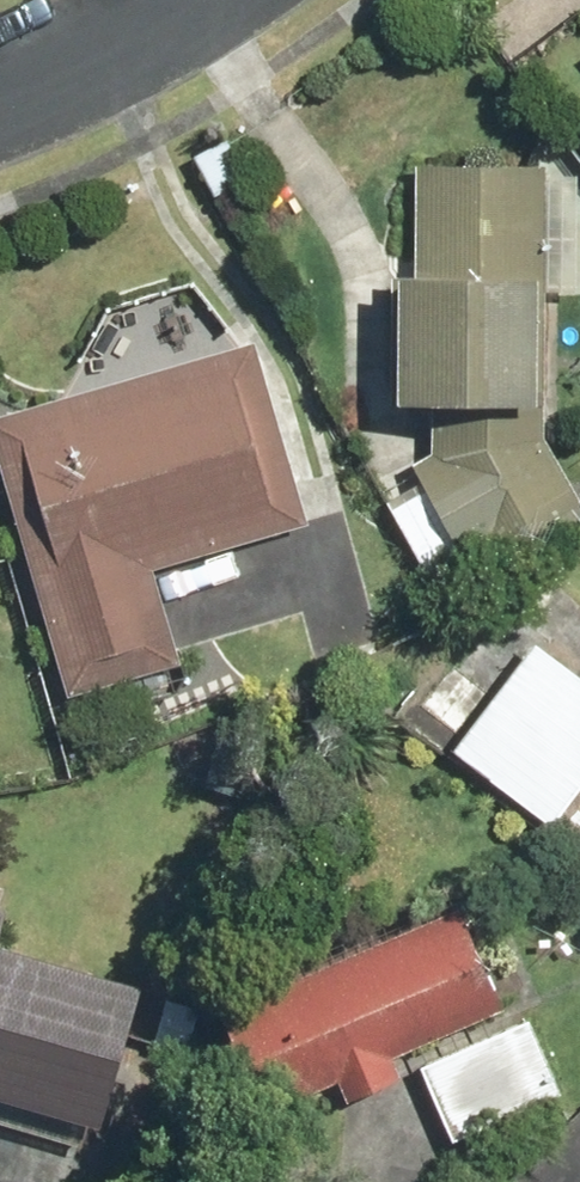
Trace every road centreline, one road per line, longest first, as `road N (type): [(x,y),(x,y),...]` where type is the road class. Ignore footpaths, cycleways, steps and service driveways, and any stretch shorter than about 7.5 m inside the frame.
road 1 (residential): [(178,0),(55,68),(0,88)]

